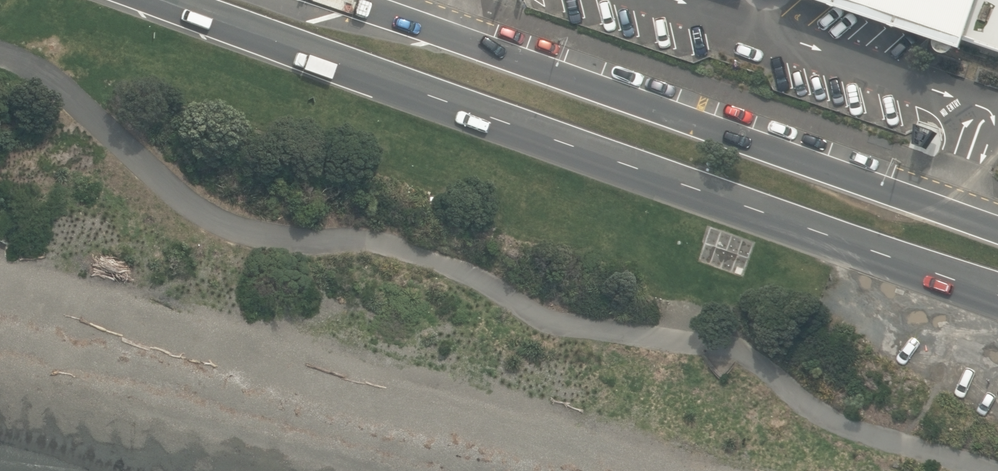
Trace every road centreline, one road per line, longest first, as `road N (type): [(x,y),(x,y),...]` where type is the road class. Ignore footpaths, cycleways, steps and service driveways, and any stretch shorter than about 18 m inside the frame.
road 1 (primary): [(997,301),(572,155),(160,0)]
road 2 (primary): [(339,0),(997,231)]

